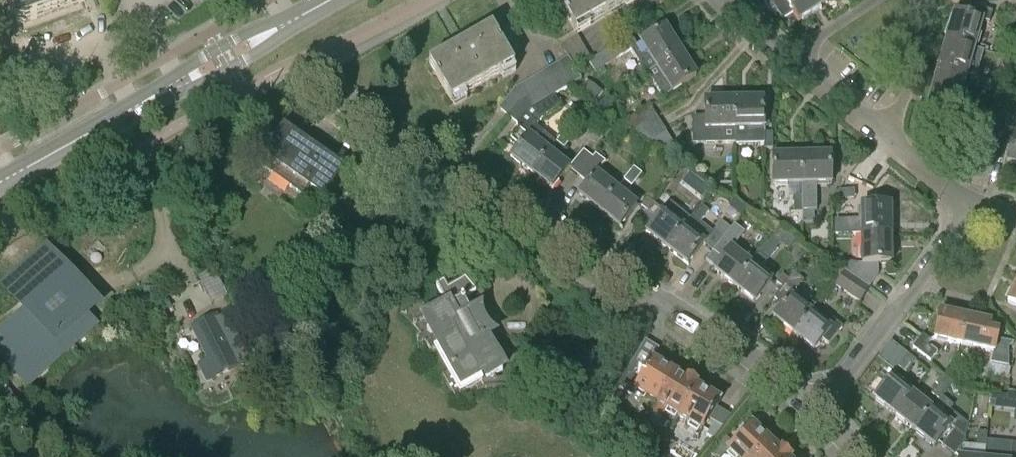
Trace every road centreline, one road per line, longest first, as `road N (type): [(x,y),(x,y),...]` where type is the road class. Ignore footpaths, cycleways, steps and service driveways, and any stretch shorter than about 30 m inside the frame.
road 1 (residential): [(817,406),(717,321),(405,145),(309,63),(428,0)]
road 2 (residential): [(817,406),(971,204)]
road 3 (residential): [(0,222),(162,135),(169,89)]
road 4 (secondary): [(0,179),(169,89)]
road 5 (secondary): [(169,89),(330,0)]
road 6 (residential): [(891,142),(930,17),(925,0)]
road 7 (residential): [(791,60),(891,142)]

